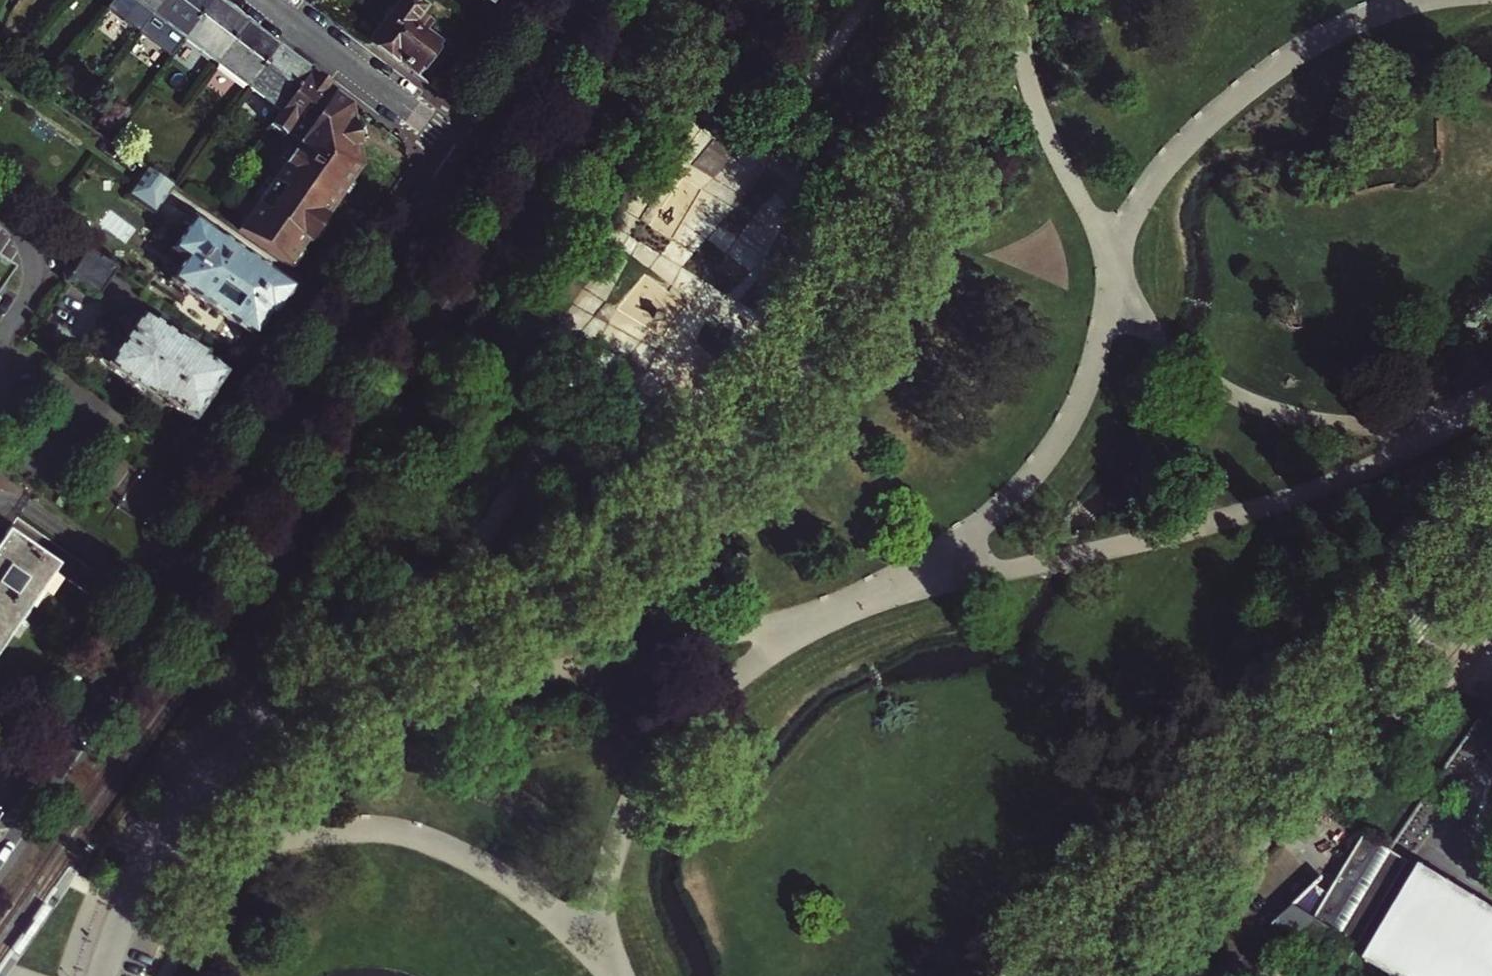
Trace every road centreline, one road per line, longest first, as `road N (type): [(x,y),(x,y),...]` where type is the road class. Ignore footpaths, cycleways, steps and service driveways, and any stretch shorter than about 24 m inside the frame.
road 1 (primary): [(0,844),(472,159)]
road 2 (residential): [(1491,521),(1080,975)]
road 3 (residential): [(262,0),(472,159)]
road 4 (primary): [(472,159),(584,0)]

